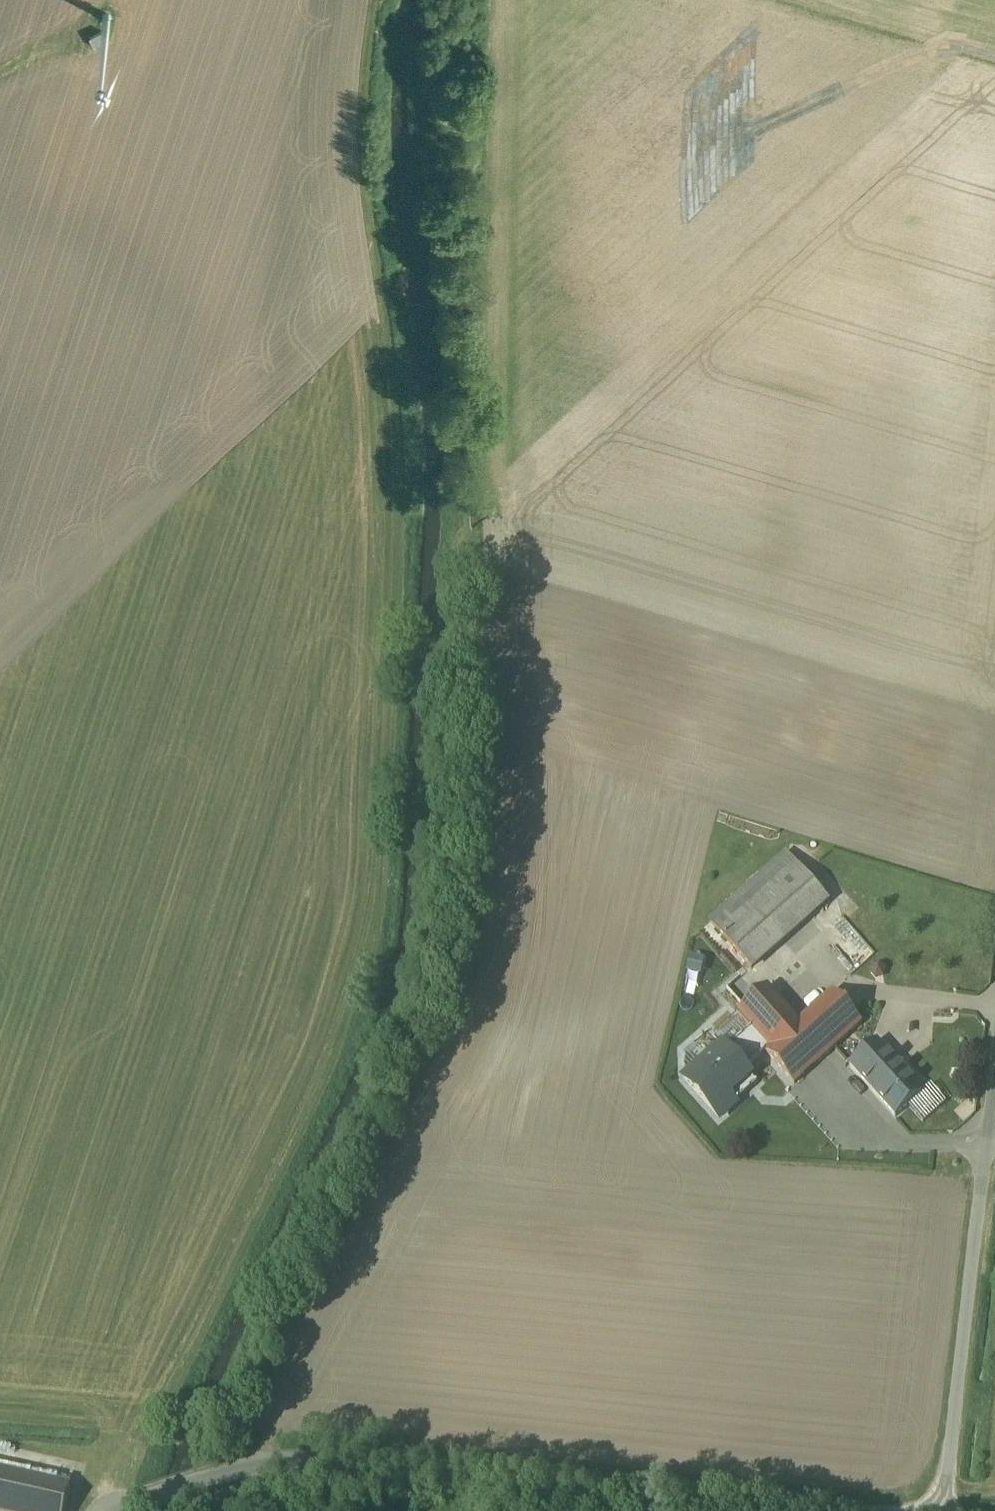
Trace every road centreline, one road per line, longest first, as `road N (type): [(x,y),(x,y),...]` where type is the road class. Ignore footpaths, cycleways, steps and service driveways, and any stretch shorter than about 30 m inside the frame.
road 1 (unclassified): [(832,1510),(307,1459),(214,1472),(116,1510)]
road 2 (unclassified): [(994,1099),(943,1510)]

